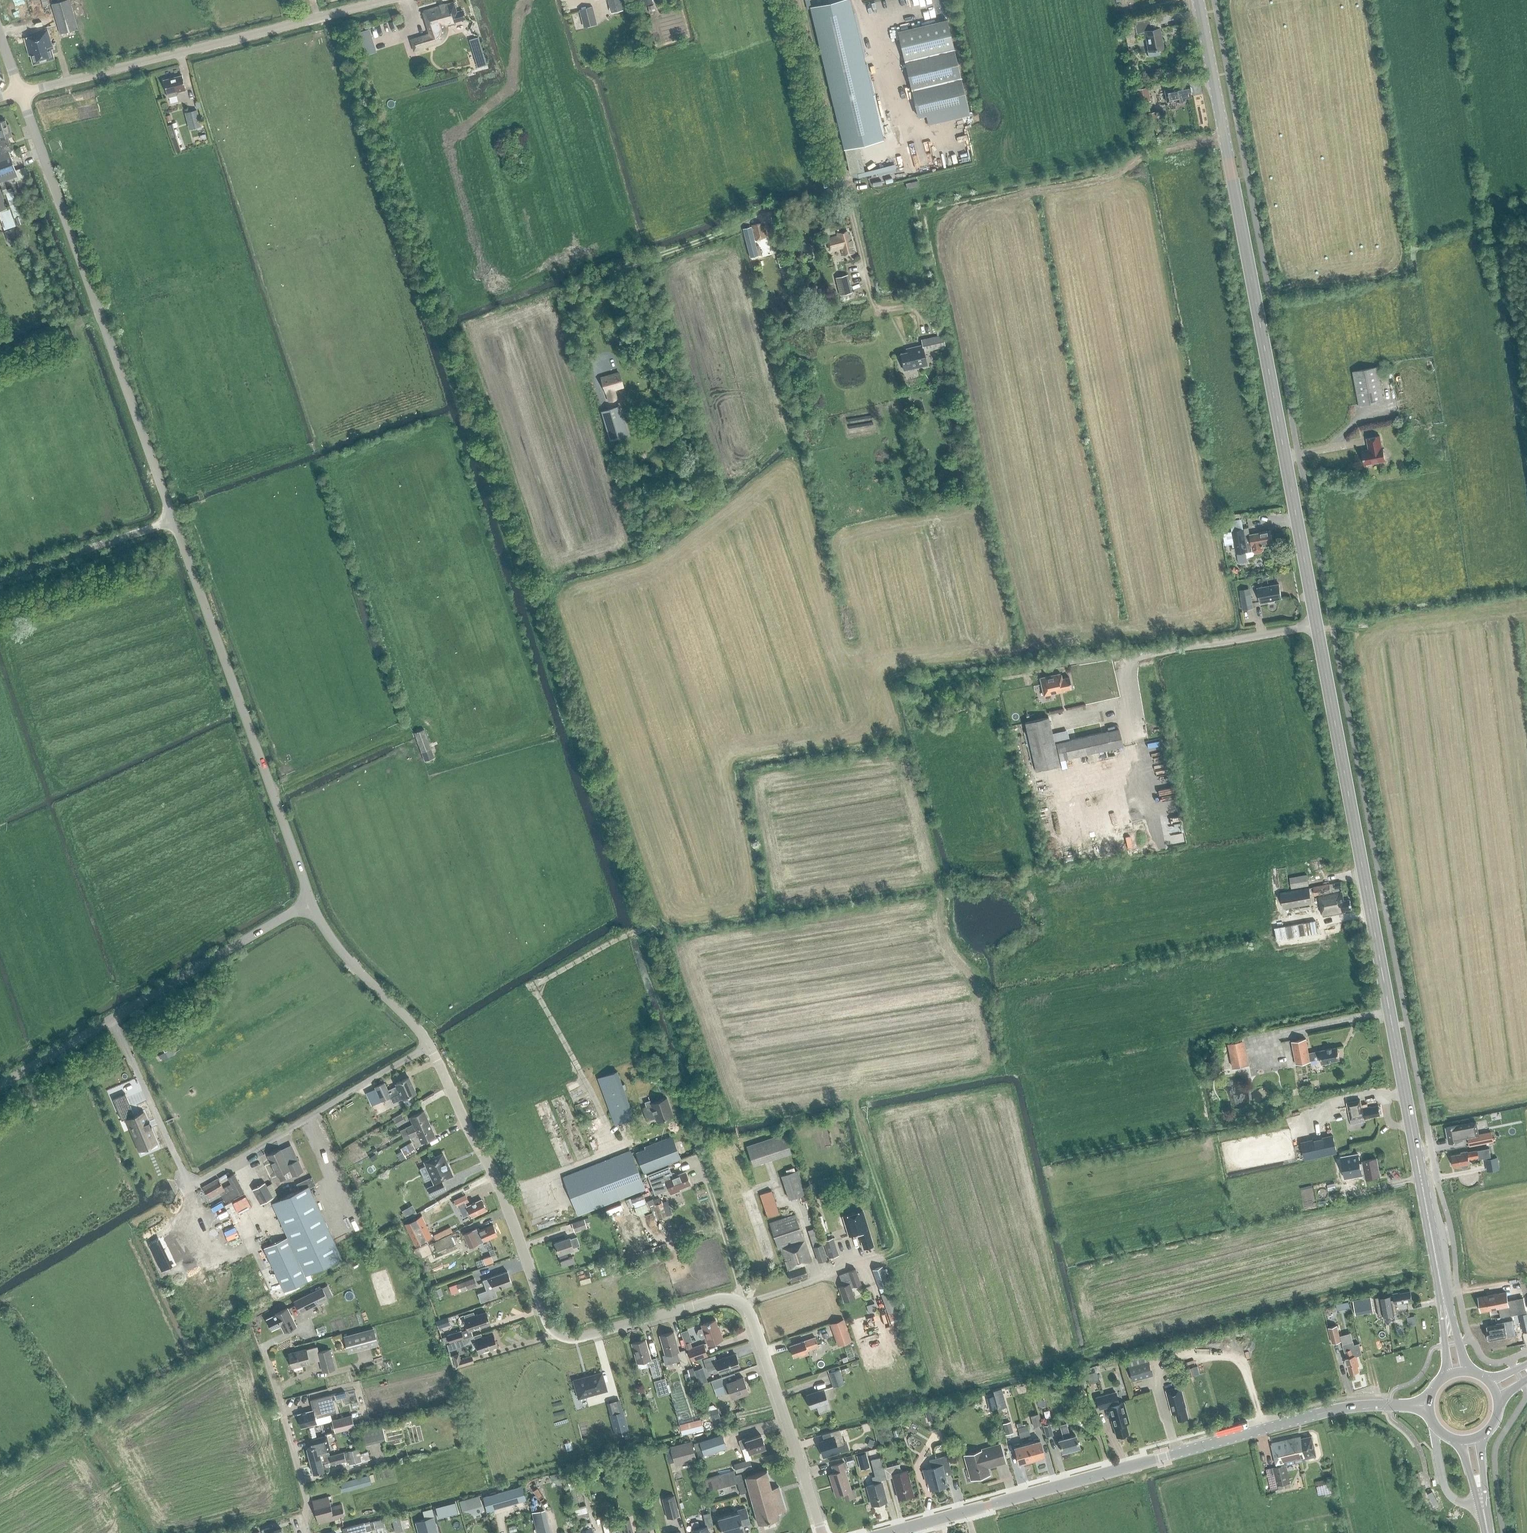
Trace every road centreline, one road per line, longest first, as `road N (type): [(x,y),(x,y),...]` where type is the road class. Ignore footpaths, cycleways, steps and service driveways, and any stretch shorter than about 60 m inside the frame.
road 1 (tertiary): [(1445,1305),(1199,0)]
road 2 (unclassified): [(821,1532),(747,1307),(720,1298),(576,1339),(558,1334),(428,1044),(331,940),(311,901)]
road 3 (tertiary): [(887,1532),(1339,1409),(1429,1407)]
road 4 (unclassified): [(175,520),(21,98)]
road 5 (unclassified): [(311,901),(175,520)]
road 6 (unclassified): [(21,98),(403,0)]
road 7 (unclassified): [(0,1086),(311,901)]
road 8 (track): [(1526,211),(1496,224),(1526,429)]
road 9 (unclassified): [(0,579),(175,520)]
road 10 (track): [(273,793),(409,733)]

